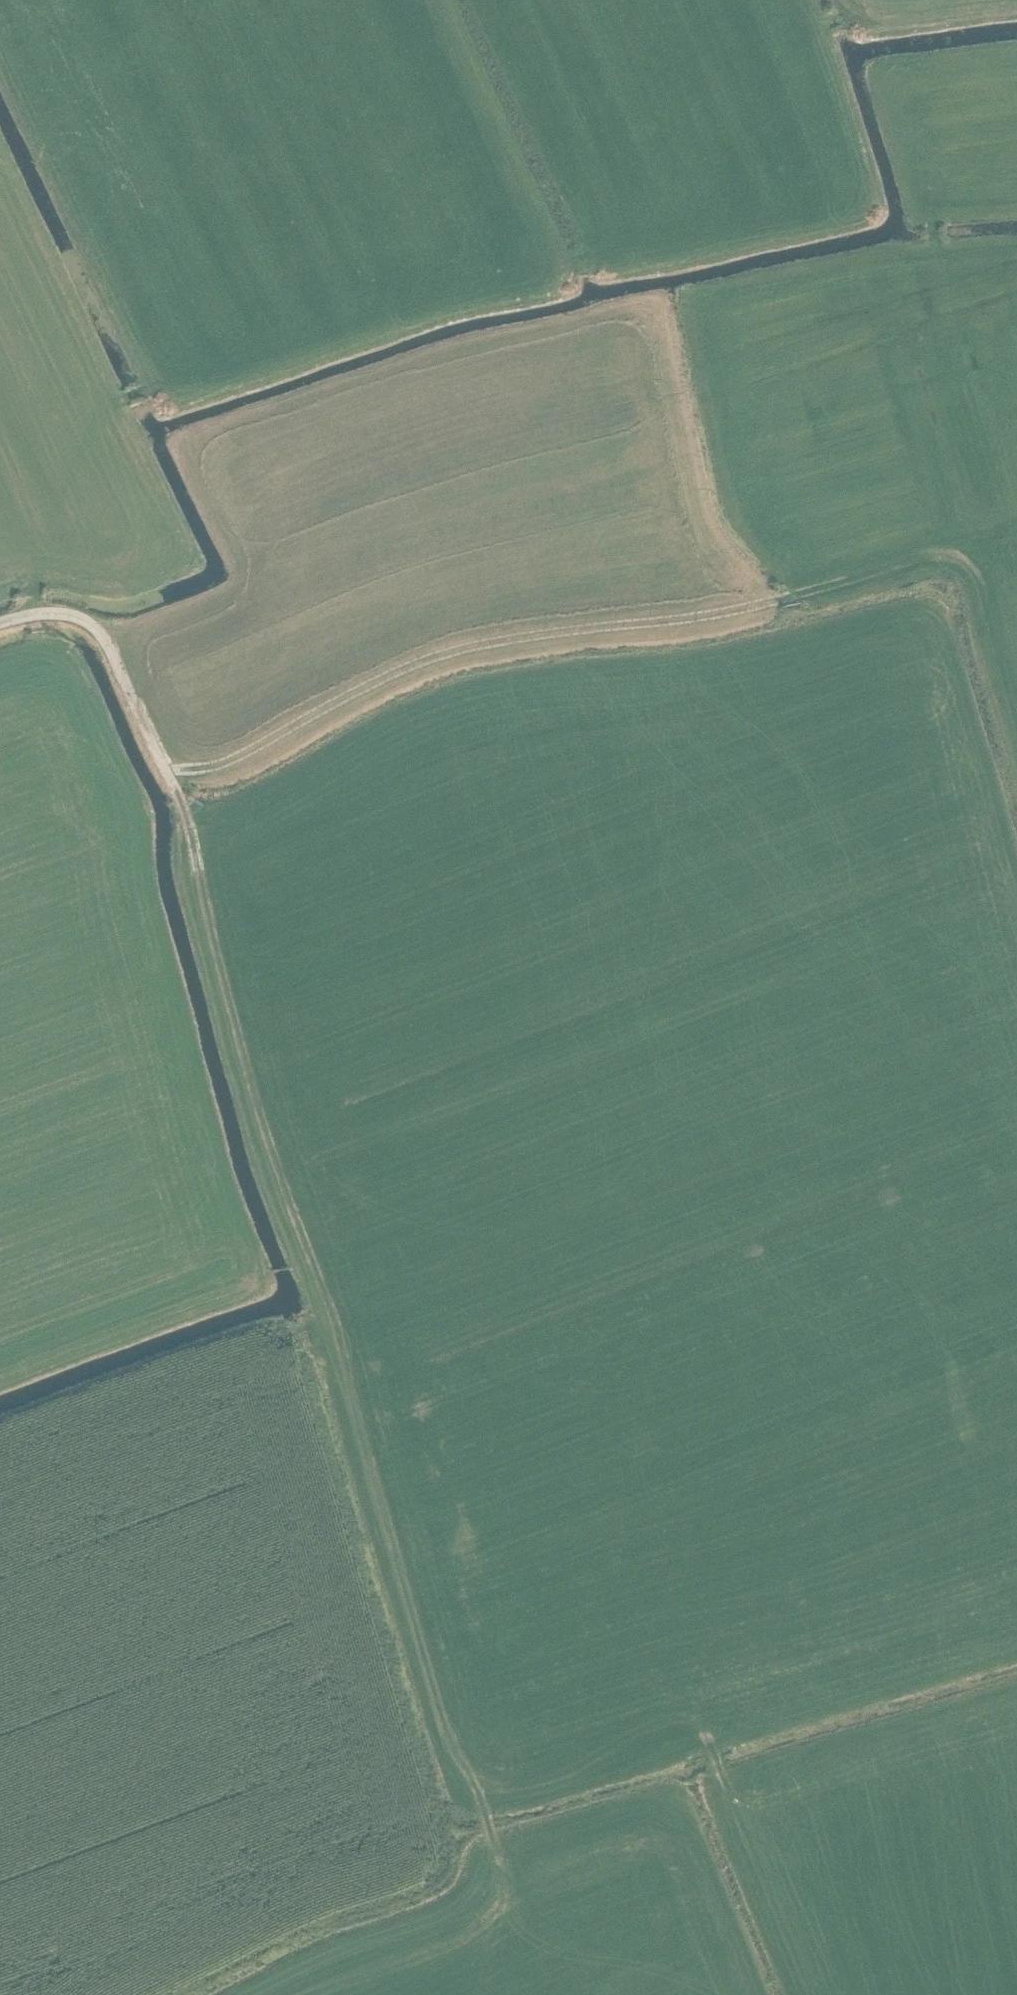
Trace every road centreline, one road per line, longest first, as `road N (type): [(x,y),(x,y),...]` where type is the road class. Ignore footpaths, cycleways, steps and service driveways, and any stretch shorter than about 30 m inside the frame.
road 1 (track): [(170,760),(209,768),(425,659),(523,635),(731,612),(807,594)]
road 2 (unclassified): [(0,626),(55,613),(95,626),(132,671),(170,760)]

